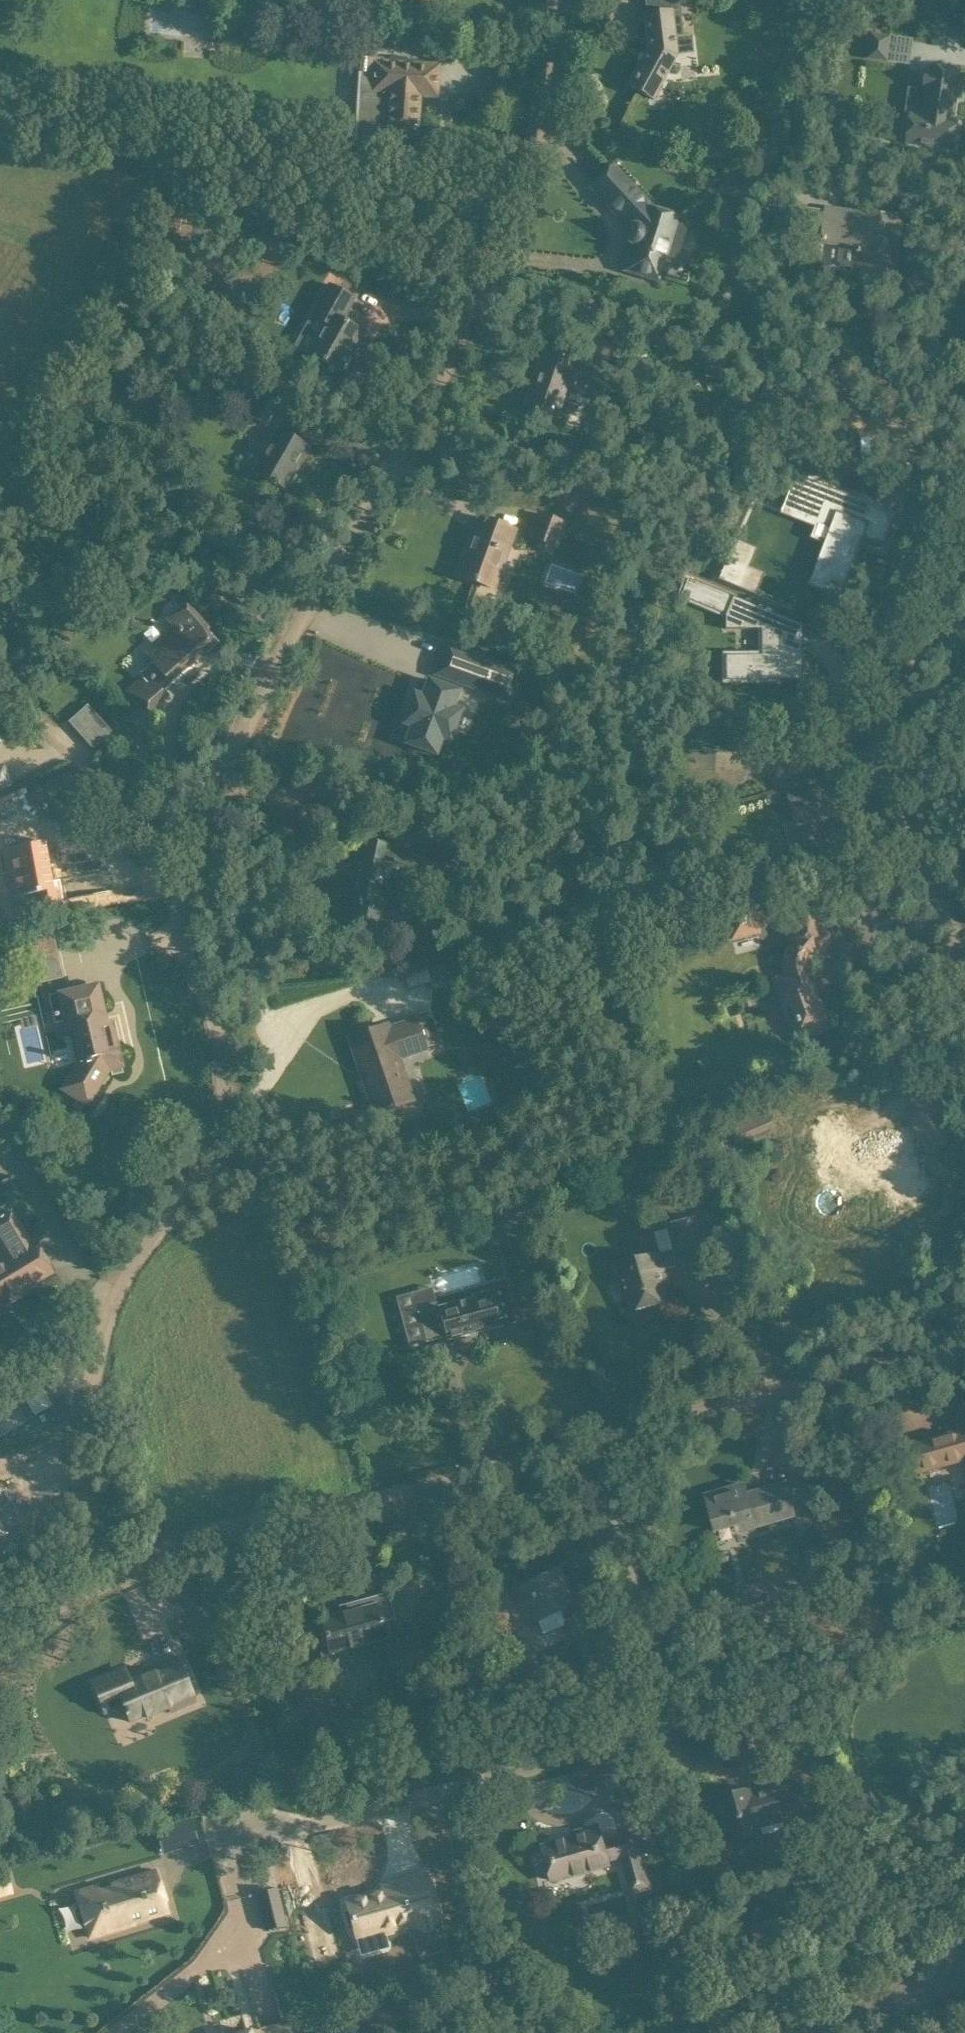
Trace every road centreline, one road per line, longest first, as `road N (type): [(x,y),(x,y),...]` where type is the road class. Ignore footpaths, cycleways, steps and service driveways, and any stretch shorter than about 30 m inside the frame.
road 1 (residential): [(89,1579),(87,1421),(100,1334),(124,1277),(197,1160),(216,1102),(202,1067),(187,973),(190,853),(206,786),(517,184),(544,108),(556,0)]
road 2 (residential): [(225,1810),(666,1692),(597,1433)]
road 3 (residential): [(89,1579),(597,1433)]
road 4 (residential): [(964,965),(872,752),(869,716),(883,667),(964,519)]
road 5 (residential): [(597,1433),(964,1340)]
road 6 (track): [(189,888),(0,684)]
road 7 (secondary): [(832,2032),(964,1963)]

